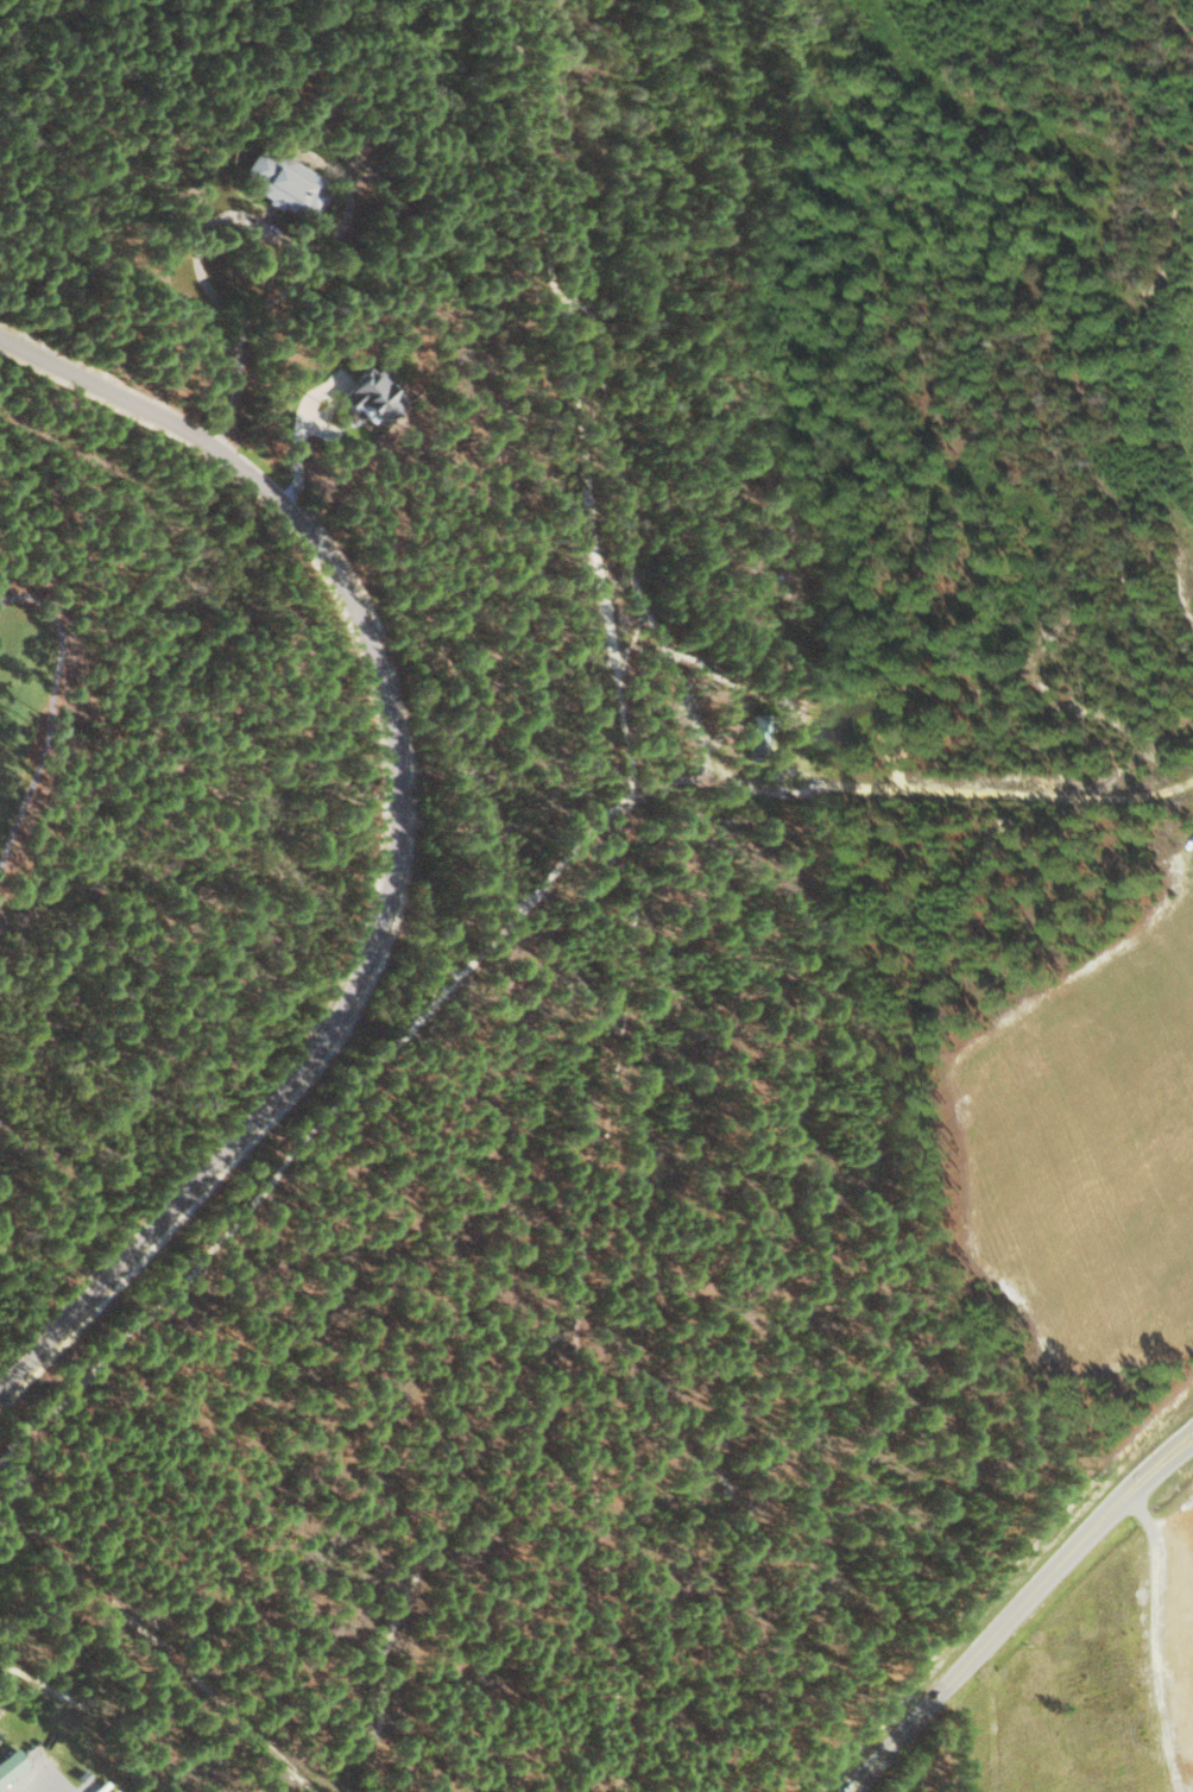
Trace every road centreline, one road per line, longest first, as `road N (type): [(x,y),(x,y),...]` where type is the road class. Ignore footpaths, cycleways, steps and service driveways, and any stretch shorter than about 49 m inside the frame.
road 1 (residential): [(0,1394),(339,1022),(390,898),(404,793),(400,746),(366,623),(337,564),(292,512),(238,459),(202,437),(0,338)]
road 2 (tertiary): [(1192,1429),(854,1791)]

